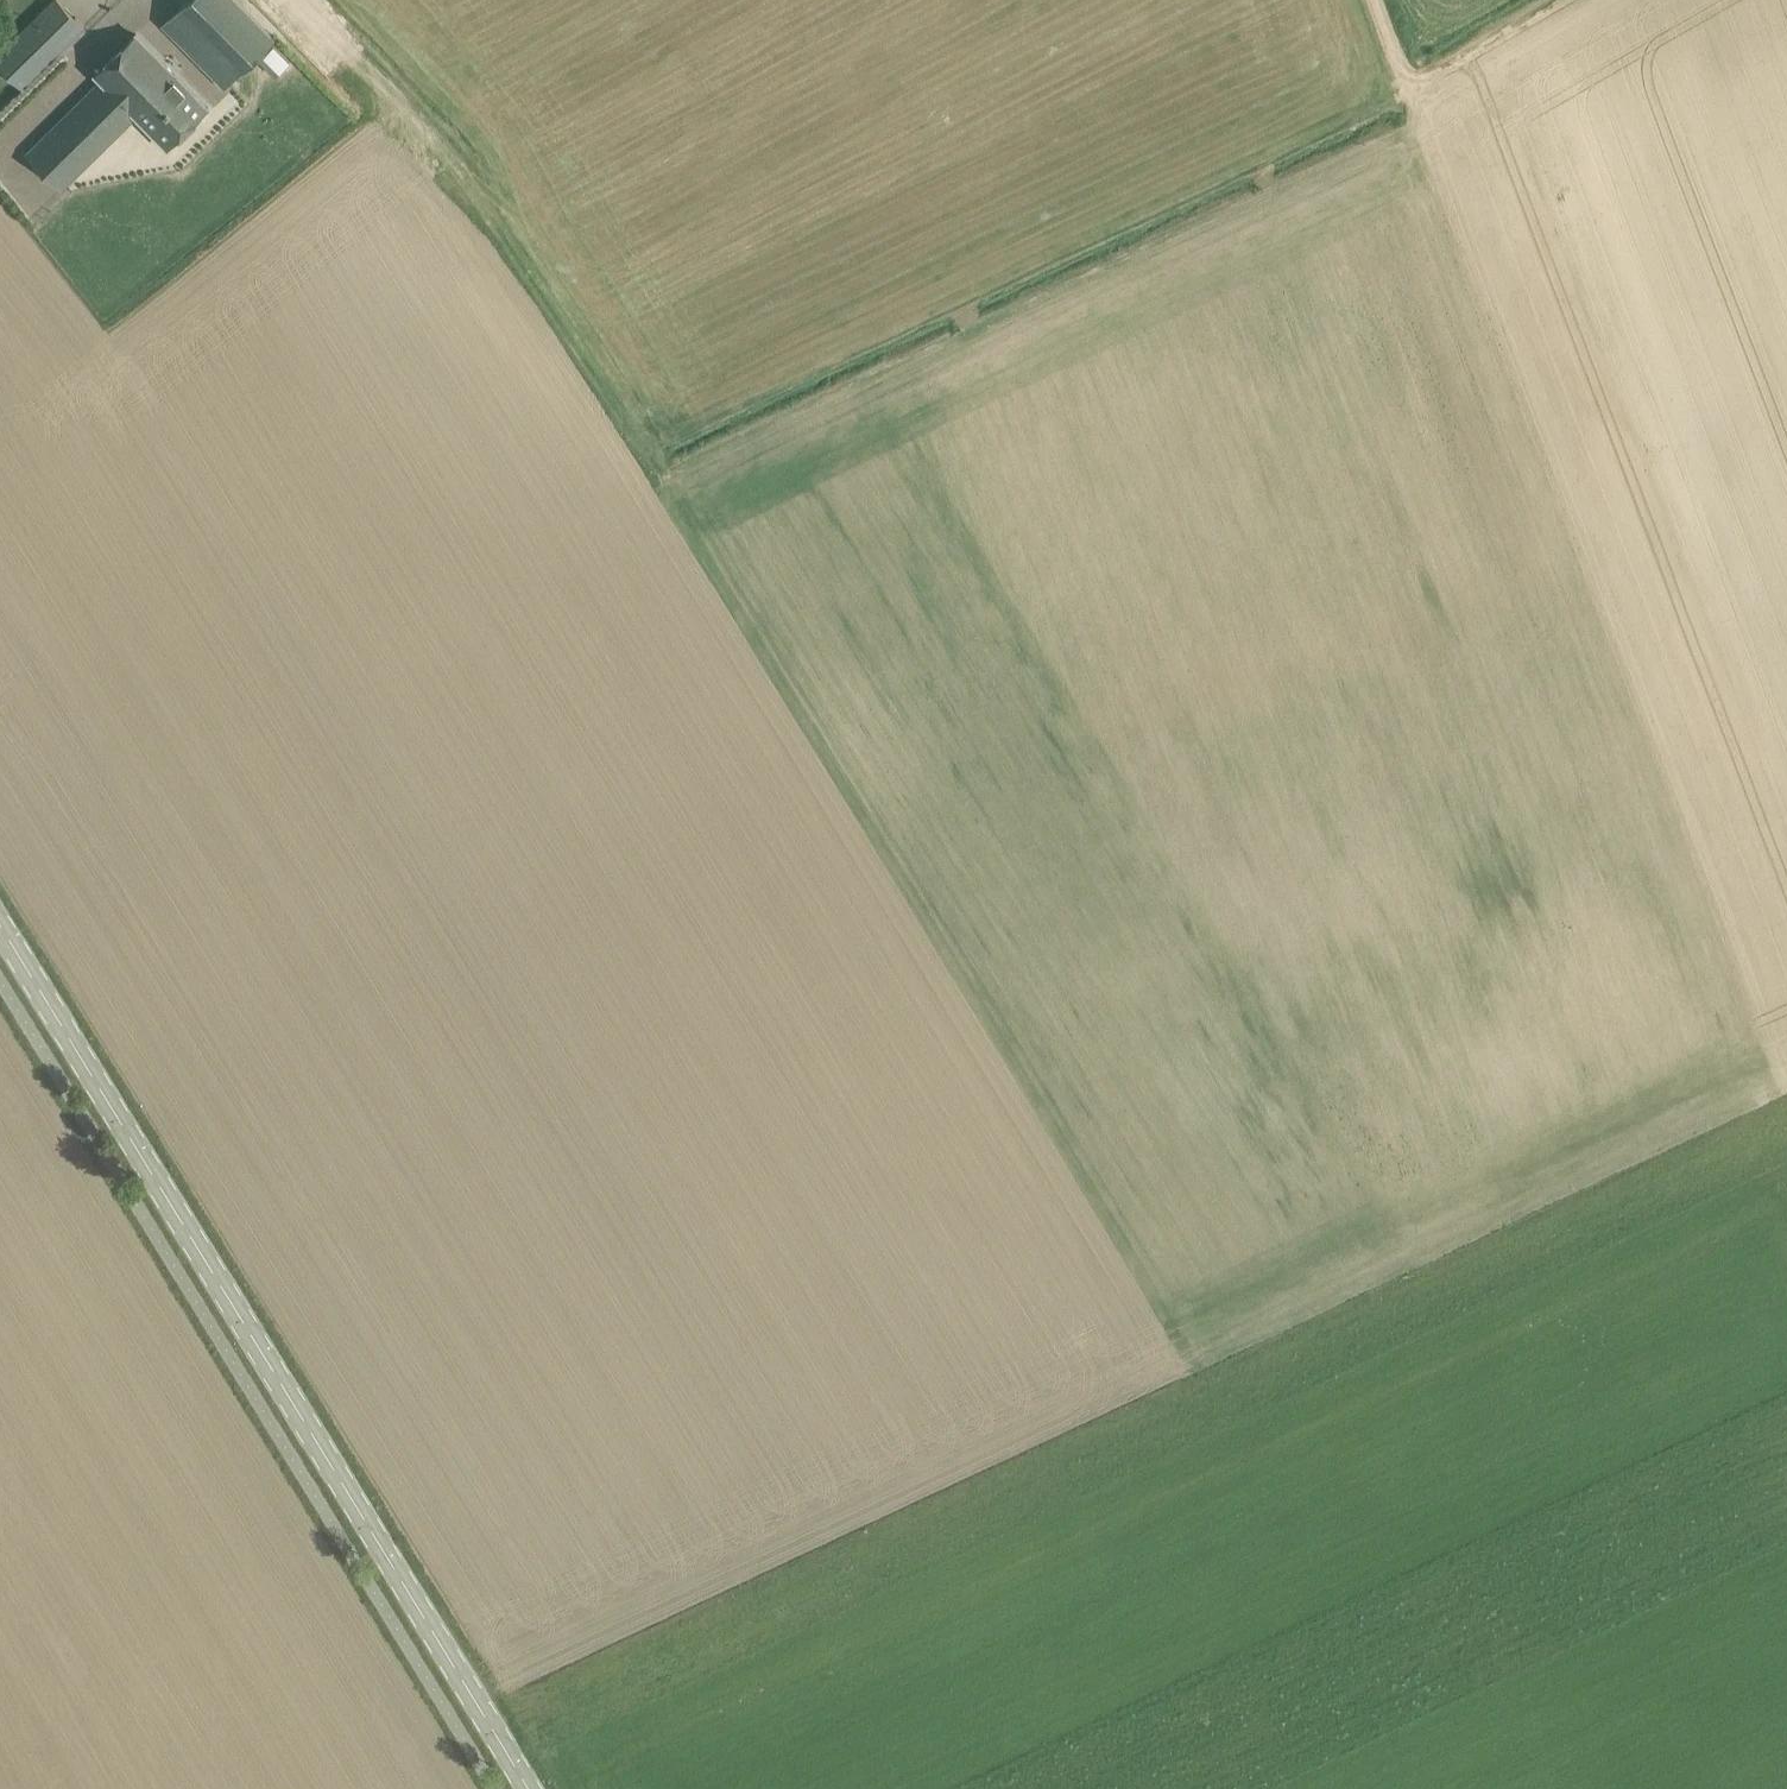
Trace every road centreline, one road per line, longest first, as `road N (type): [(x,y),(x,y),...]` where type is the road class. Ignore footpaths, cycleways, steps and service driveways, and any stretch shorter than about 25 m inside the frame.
road 1 (tertiary): [(527,1788),(0,909)]
road 2 (track): [(1465,261),(1464,221),(1383,0)]

